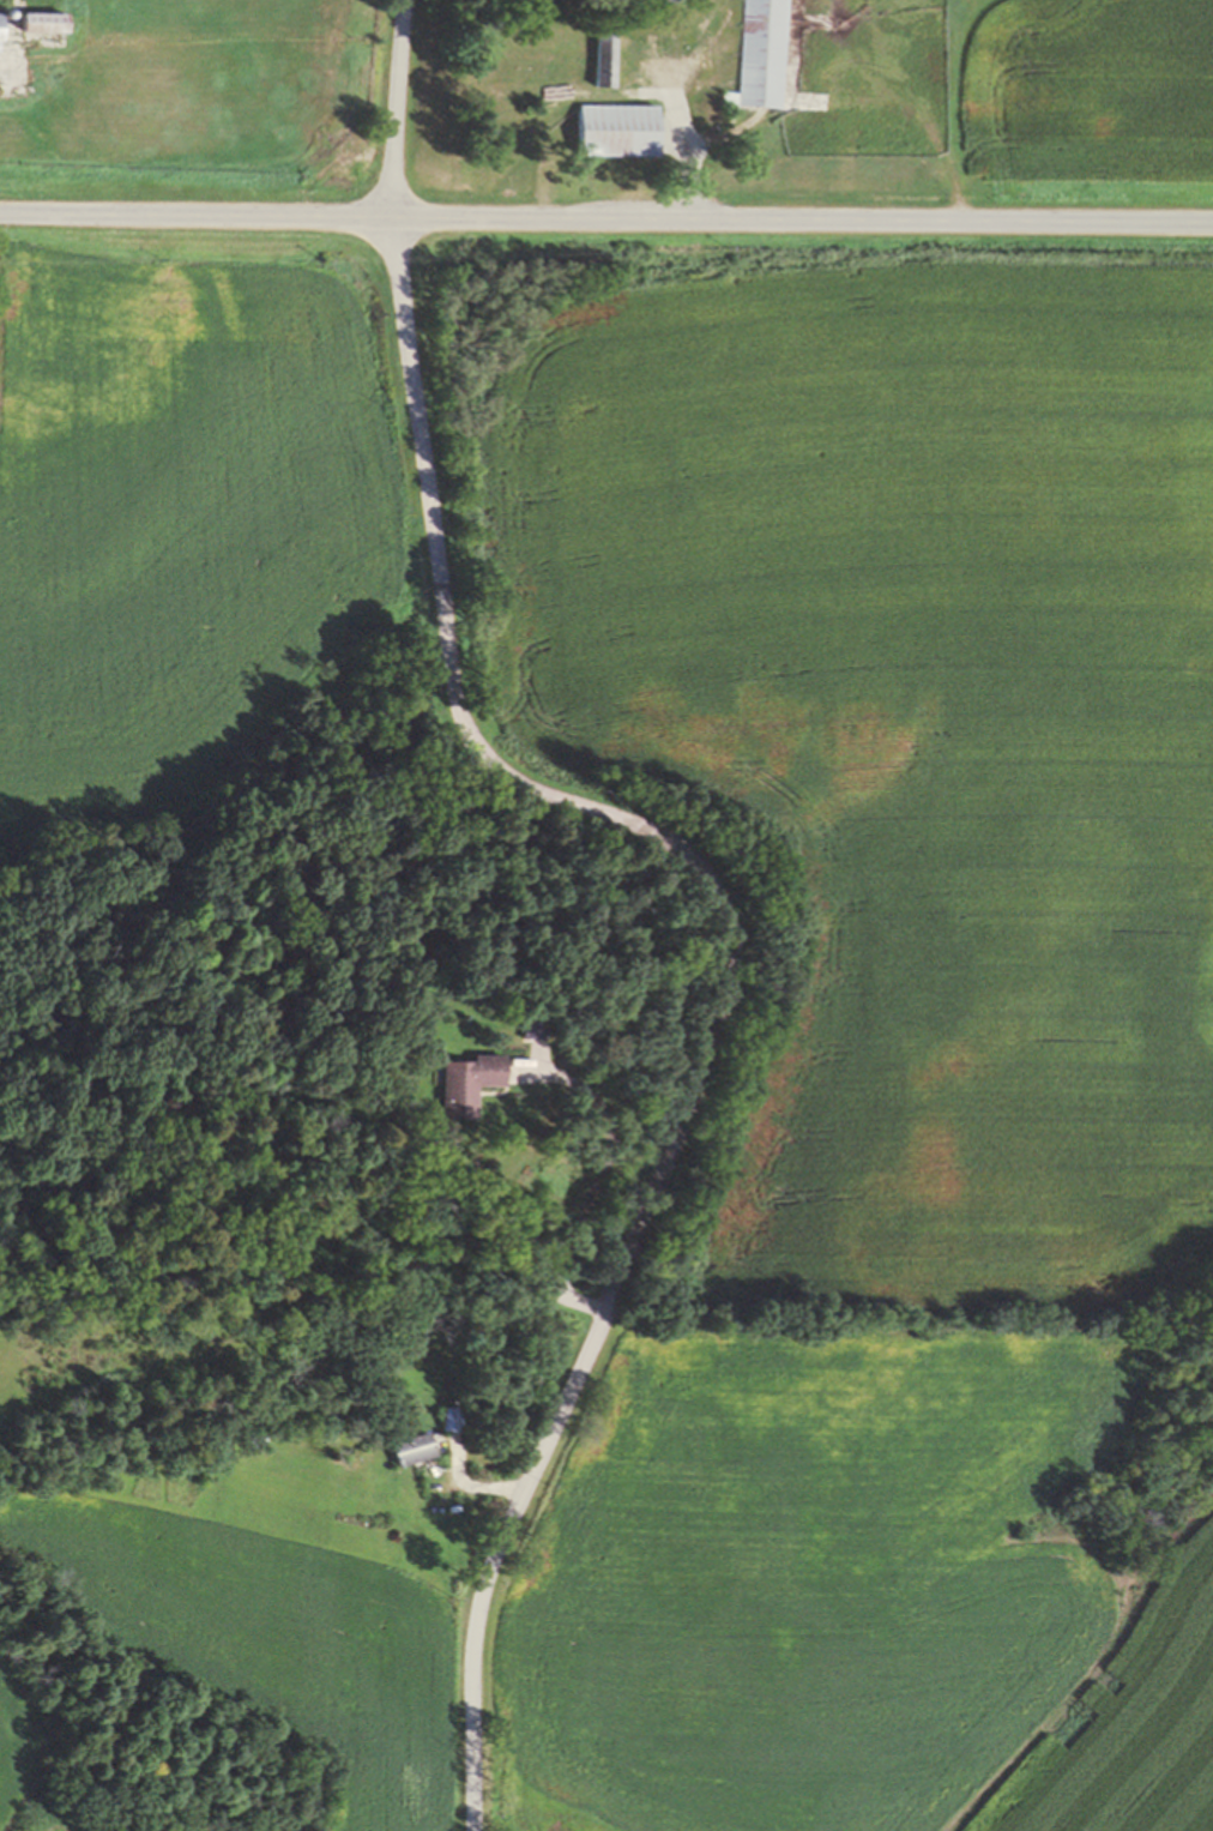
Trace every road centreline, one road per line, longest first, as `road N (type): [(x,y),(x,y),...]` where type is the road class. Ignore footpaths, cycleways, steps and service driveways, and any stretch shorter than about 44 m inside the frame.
road 1 (residential): [(472,1830),(473,1631),(493,1560),(642,1229),(730,966),(728,928),(694,866),(666,842),(562,803),(469,736),(448,665),(387,217),(404,0)]
road 2 (secondary): [(1212,224),(0,214)]

